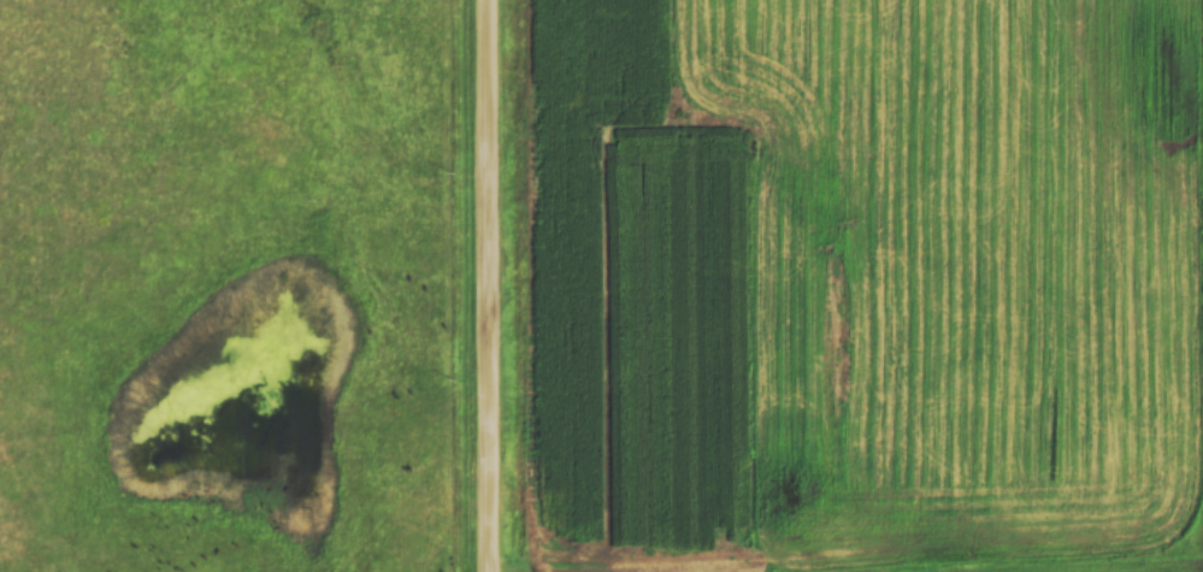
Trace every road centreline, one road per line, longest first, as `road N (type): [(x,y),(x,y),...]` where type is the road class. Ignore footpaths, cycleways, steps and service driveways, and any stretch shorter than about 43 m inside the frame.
road 1 (residential): [(491,571),(489,0)]

